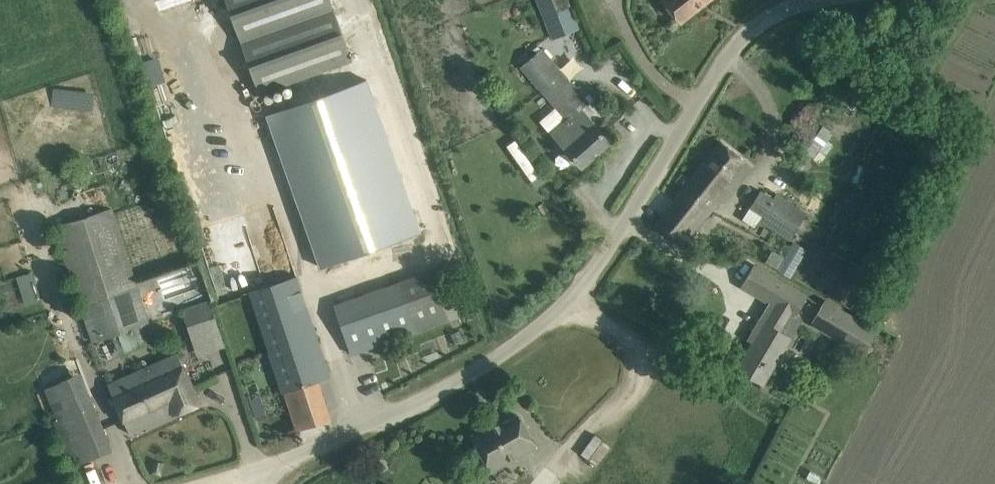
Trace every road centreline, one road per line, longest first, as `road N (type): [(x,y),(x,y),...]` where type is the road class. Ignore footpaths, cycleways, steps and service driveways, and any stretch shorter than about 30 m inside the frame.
road 1 (unclassified): [(265,483),(269,467),(464,377),(529,334),(575,293),(623,226),(729,52),(769,16),(822,0)]

